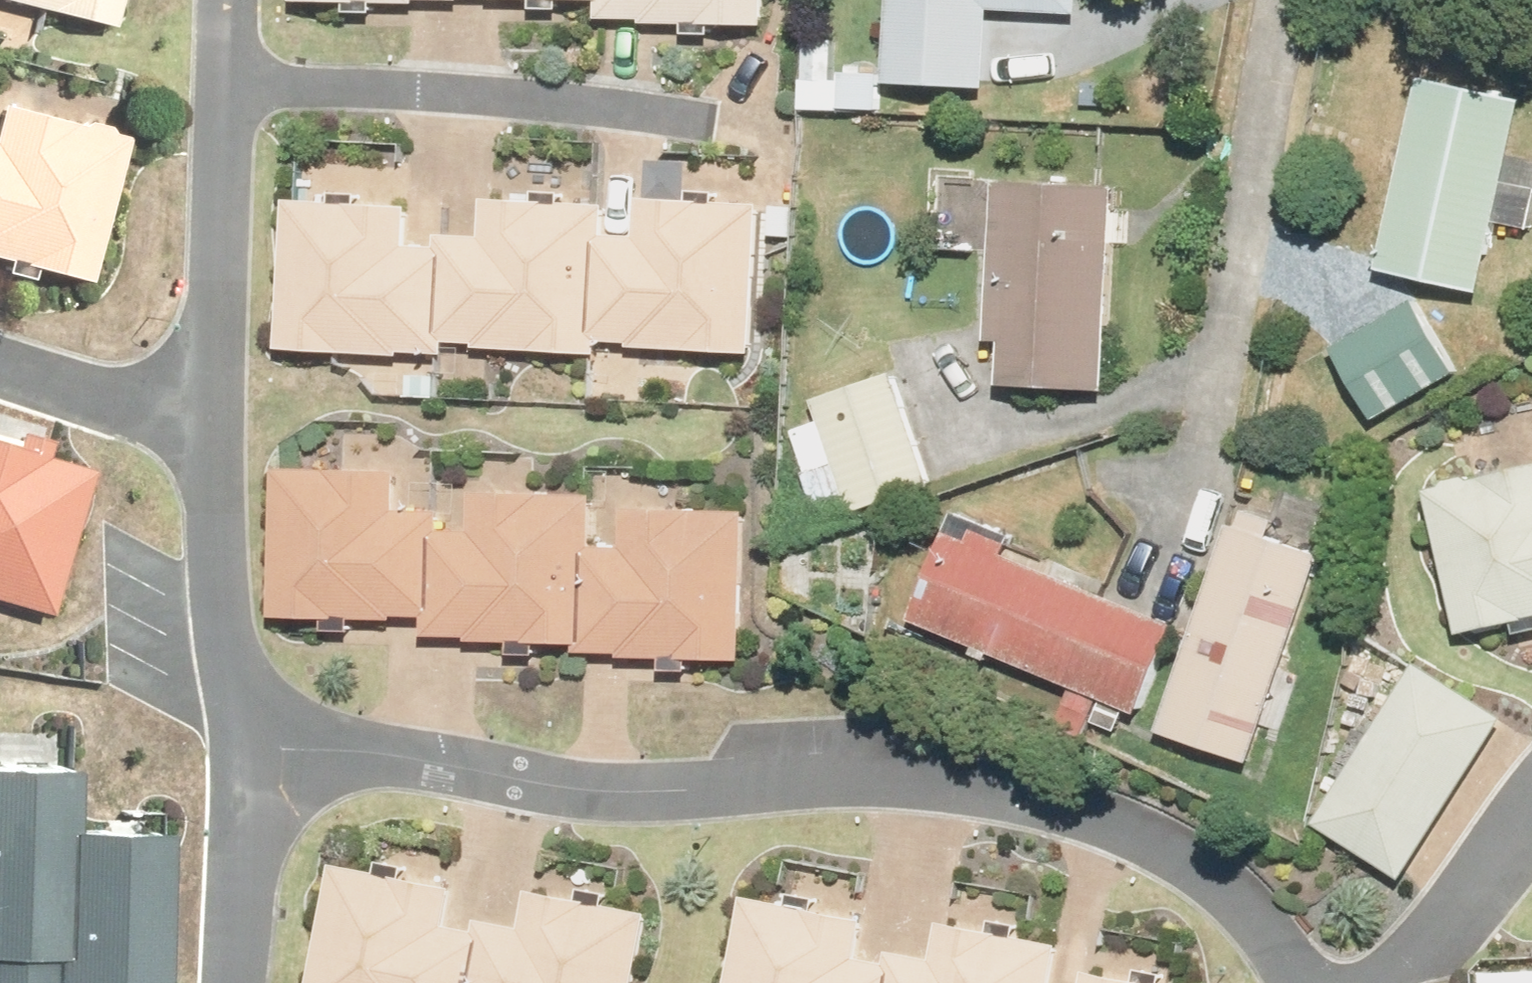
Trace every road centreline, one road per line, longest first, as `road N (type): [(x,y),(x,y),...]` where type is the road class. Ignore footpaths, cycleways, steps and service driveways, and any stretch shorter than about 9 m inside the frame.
road 1 (residential): [(249,752),(374,758),(590,795),(712,799),(818,786),(1004,787),(1074,807),(1136,837),(1309,982)]
road 2 (residential): [(223,81),(517,100),(708,125)]
road 3 (residential): [(223,444),(223,81)]
road 4 (residential): [(249,752),(223,444)]
road 5 (residential): [(0,360),(223,444)]
road 6 (residential): [(1370,982),(1446,931),(1531,816)]
road 7 (residential): [(231,982),(249,752)]

